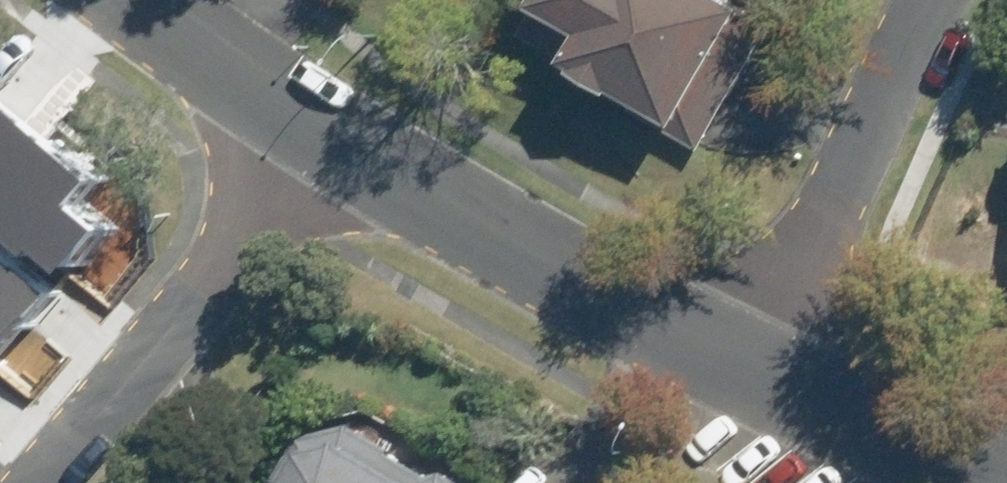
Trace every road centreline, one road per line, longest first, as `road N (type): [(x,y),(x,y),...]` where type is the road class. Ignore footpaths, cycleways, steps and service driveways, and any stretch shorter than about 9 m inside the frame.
road 1 (residential): [(777,384),(330,135)]
road 2 (residential): [(43,482),(330,135)]
road 3 (residential): [(930,0),(884,83),(777,384)]
road 4 (residential): [(1006,465),(914,441),(777,384)]
road 5 (residential): [(330,135),(148,0)]

